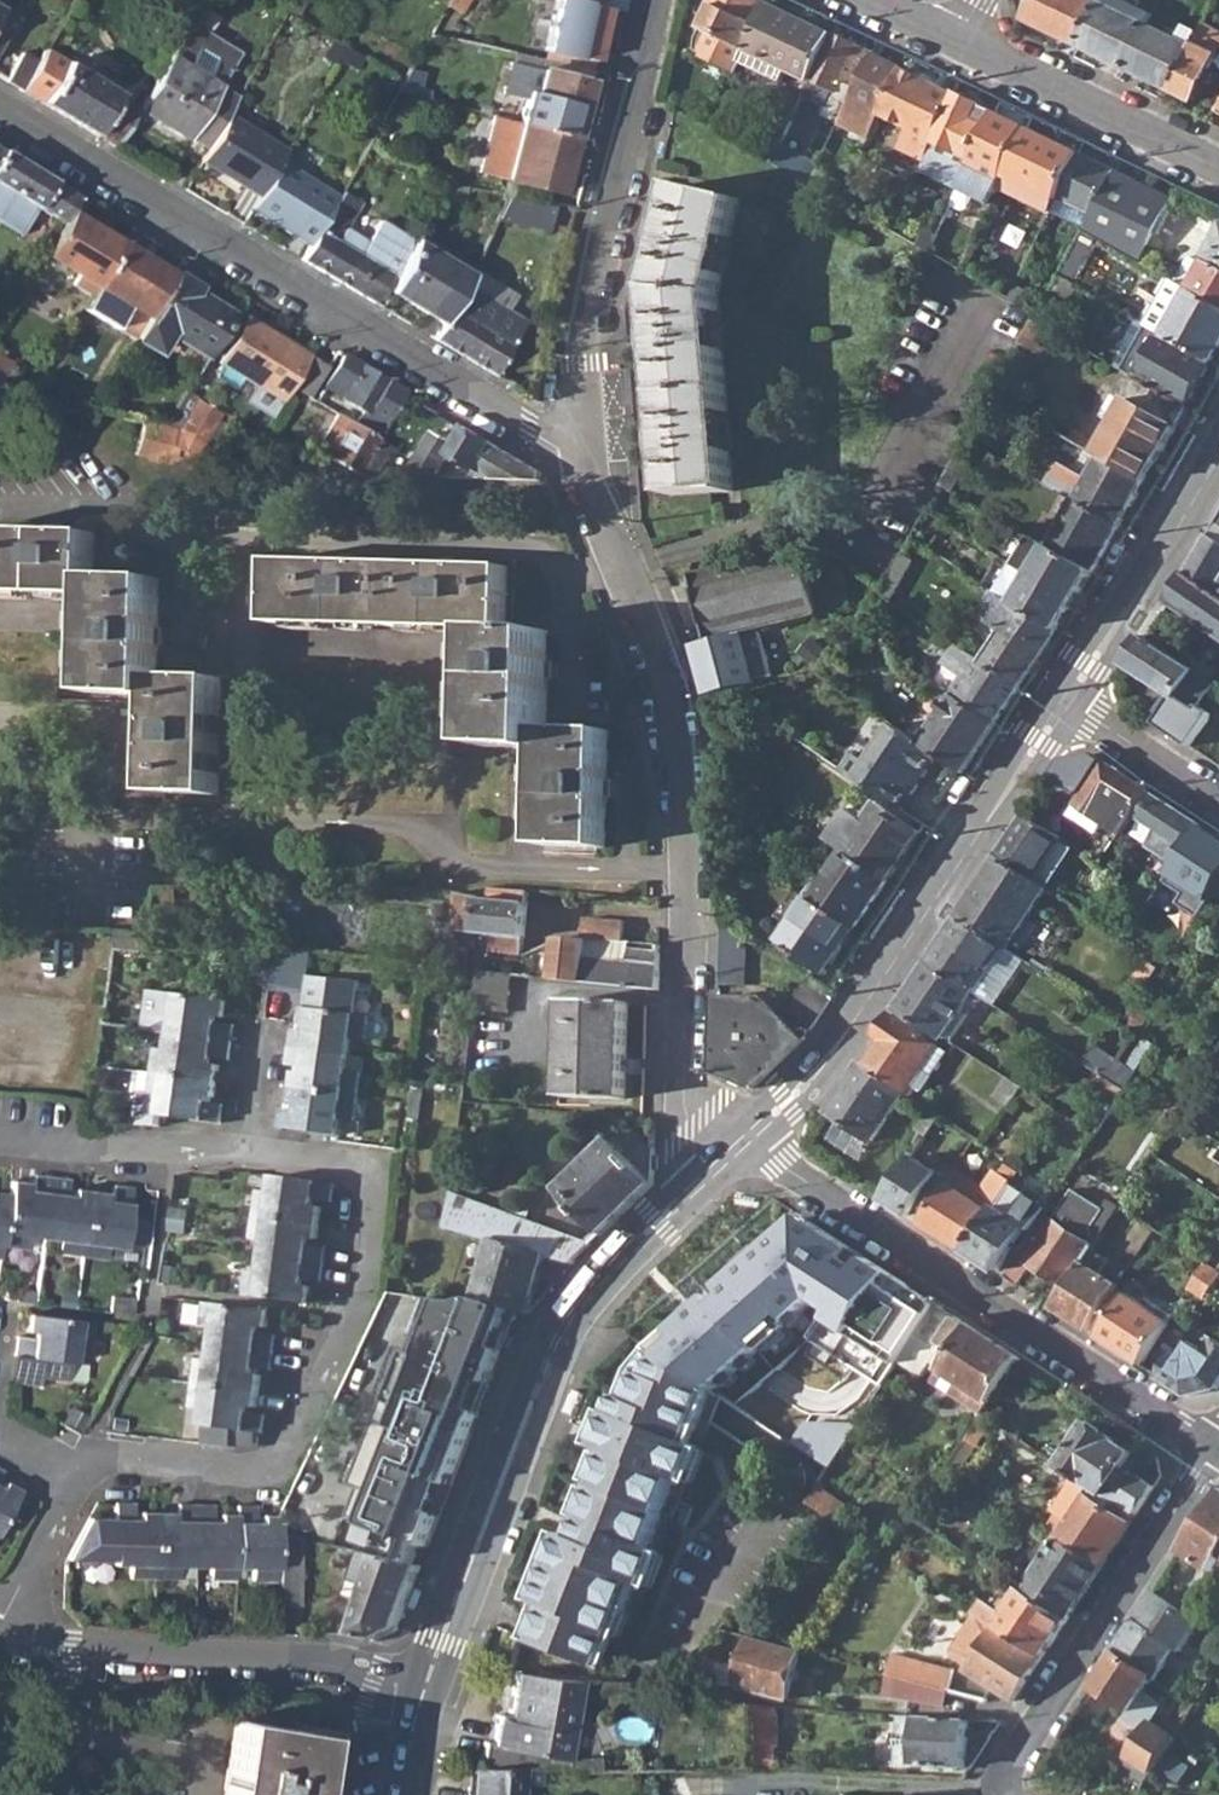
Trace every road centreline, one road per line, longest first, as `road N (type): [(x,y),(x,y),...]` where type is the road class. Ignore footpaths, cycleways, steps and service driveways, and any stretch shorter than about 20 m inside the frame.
road 1 (residential): [(711,1173),(685,1094),(691,768),(682,715),(586,460)]
road 2 (residential): [(0,109),(586,460)]
road 3 (residential): [(75,1475),(84,1457),(237,1470),(274,1454),(359,1293),(367,1178),(348,1162),(244,1149)]
road 4 (tertiary): [(420,1695),(526,1375),(612,1265),(711,1173)]
road 5 (residential): [(753,1133),(783,1163),(1215,1449)]
road 6 (tertiary): [(753,1133),(838,1046),(1067,697)]
road 7 (residential): [(586,460),(582,362),(590,305),(656,0)]
road 8 (residential): [(420,1695),(310,1660),(0,1638)]
road 9 (residential): [(1007,1794),(1016,1759),(1215,1449)]
road 10 (residential): [(958,36),(1218,163)]
road 11 (tertiary): [(1067,697),(1218,458)]
road 12 (residential): [(244,1149),(153,1138),(128,1149),(0,1136)]
road 13 (residential): [(1067,697),(1218,797)]
road 14 (residential): [(0,1633),(75,1475)]

